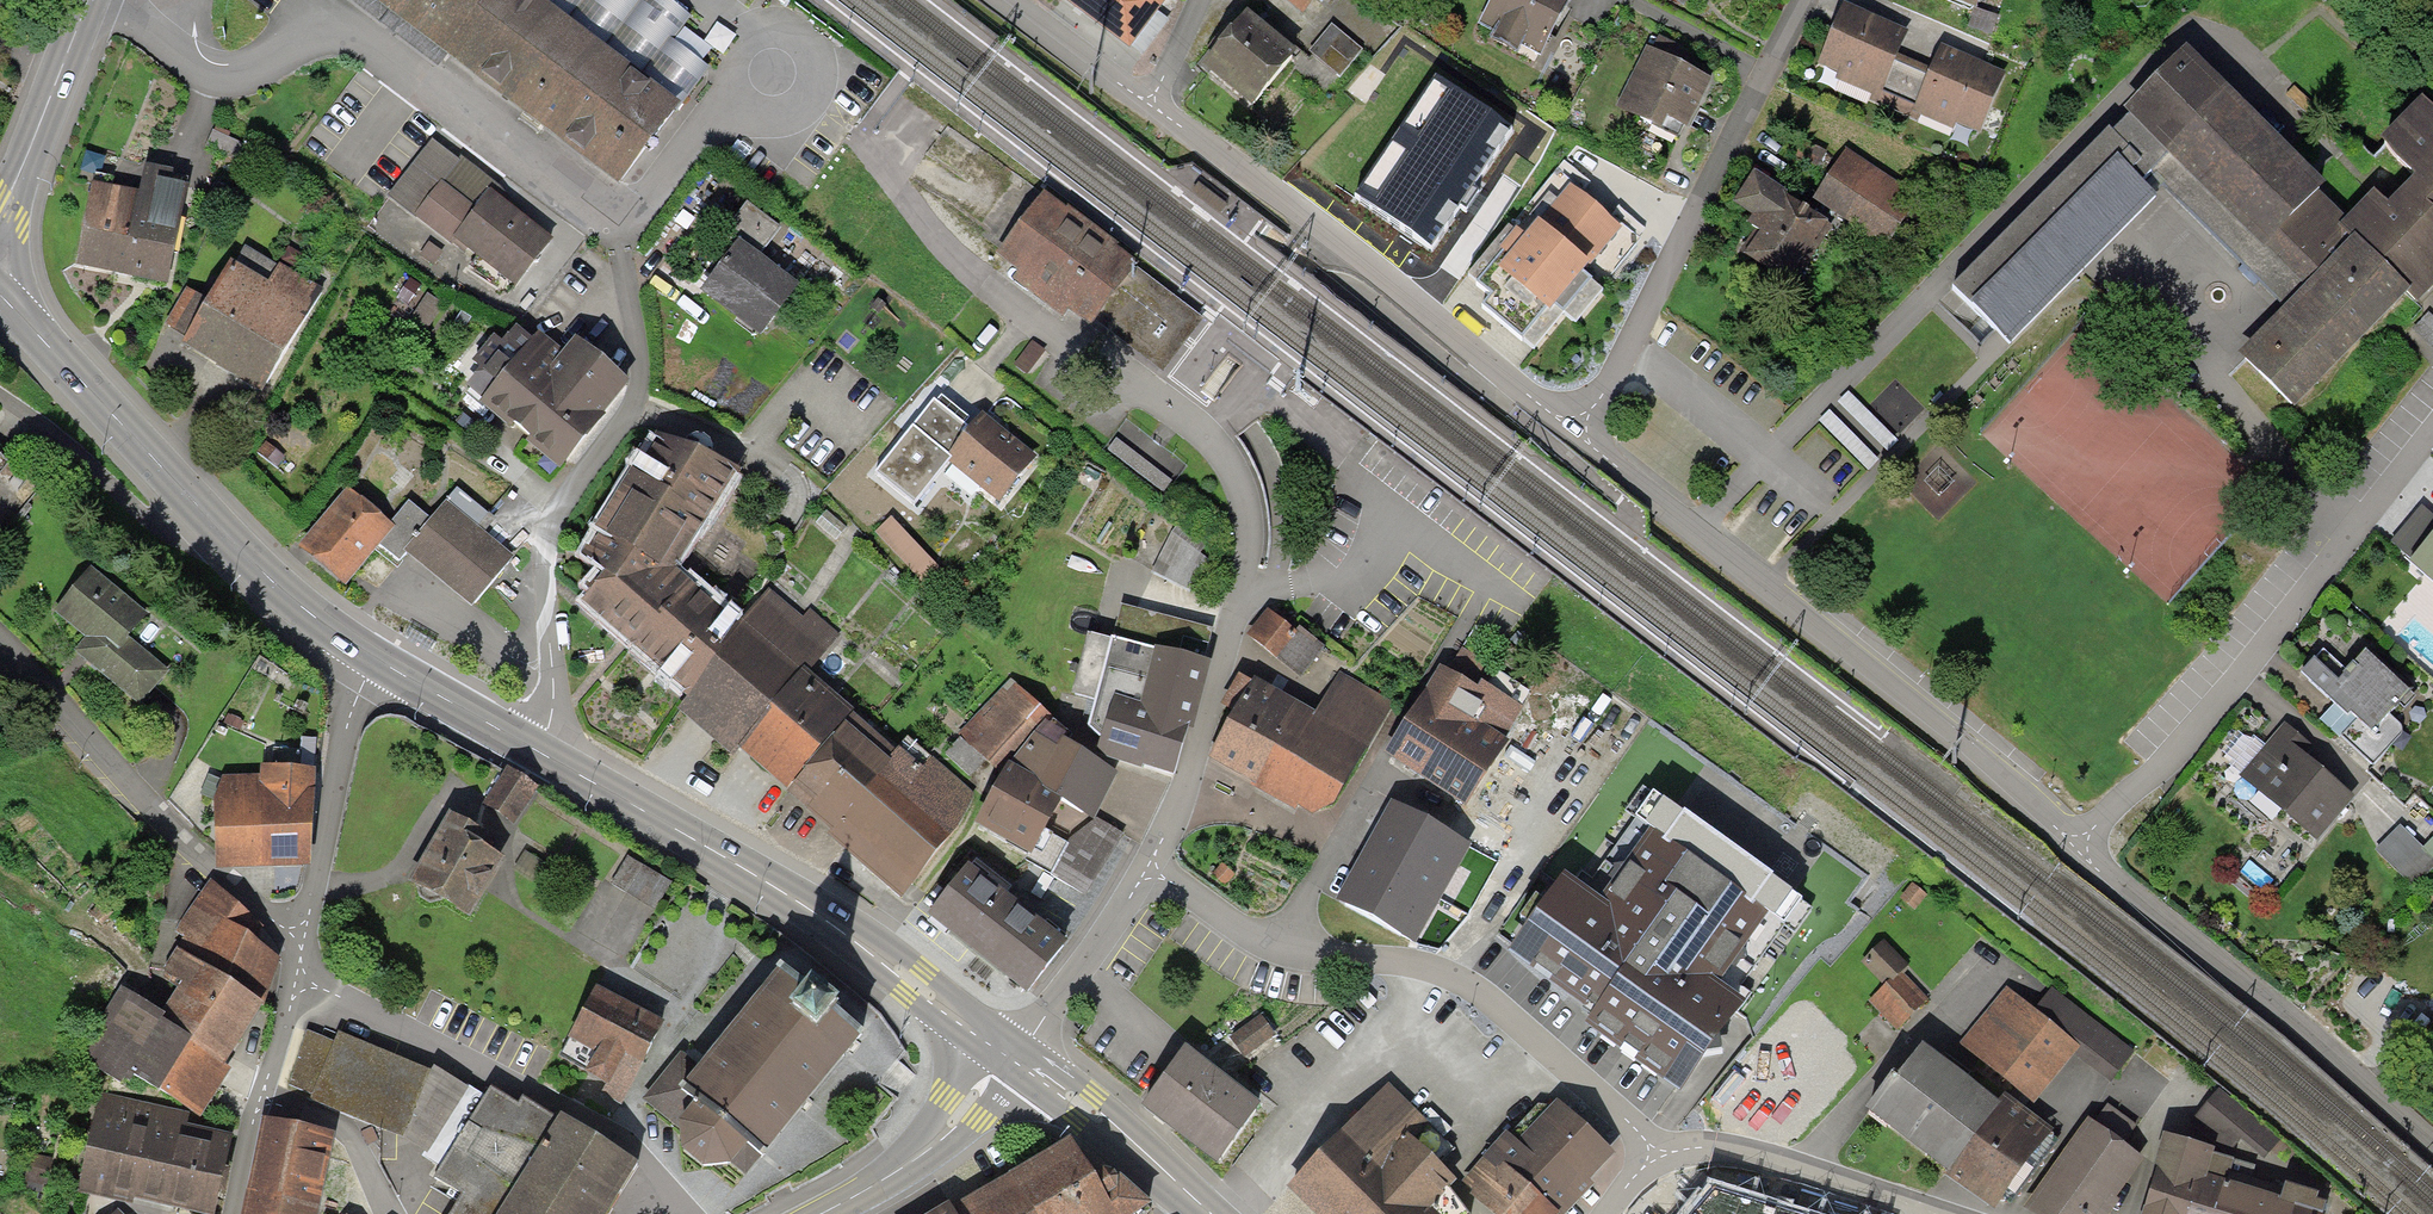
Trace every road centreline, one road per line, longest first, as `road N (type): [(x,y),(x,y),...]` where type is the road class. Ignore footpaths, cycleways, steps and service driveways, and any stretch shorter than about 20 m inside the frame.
road 1 (residential): [(979,290),(1123,394),(1186,423),(1219,453),(1238,492),(1247,535),(1241,597),(1213,698),(1146,870)]
road 2 (residential): [(1570,436),(2088,864)]
road 3 (residential): [(1146,870),(1284,950),(1450,977),(1575,1075),(1655,1154)]
road 4 (residential): [(2088,864),(2432,414)]
road 5 (primary): [(537,751),(756,875),(1010,1055)]
road 6 (residential): [(1147,105),(1570,436)]
road 7 (primary): [(0,297),(210,521),(377,660)]
road 8 (residential): [(537,751),(553,694),(541,563),(548,528),(631,407),(638,384),(623,285)]
road 9 (residential): [(1805,0),(1621,355),(1570,436)]
road 10 (residential): [(684,1213),(651,1169),(614,1140),(327,991),(300,958)]
road 11 (residential): [(2088,864),(2432,1151)]
road 12 (residential): [(300,958),(127,788),(0,644)]
road 13 (residential): [(377,660),(350,713),(300,958)]
road 14 (residential): [(1655,1154),(1711,1147),(1933,1213)]
road 15 (secondary): [(1010,1055),(941,1137),(821,1213)]
road 16 (primary): [(1010,1055),(1192,1197)]
road 17 (residential): [(1146,870),(1048,1014),(1010,1055)]
road 18 (secondary): [(89,0),(0,210)]
road 19 (residential): [(259,1098),(344,1125),(389,1213)]
road 20 (primary): [(377,660),(537,751)]
road 21 (residential): [(1008,0),(1147,105)]
road 22 (residential): [(300,958),(259,1098)]

